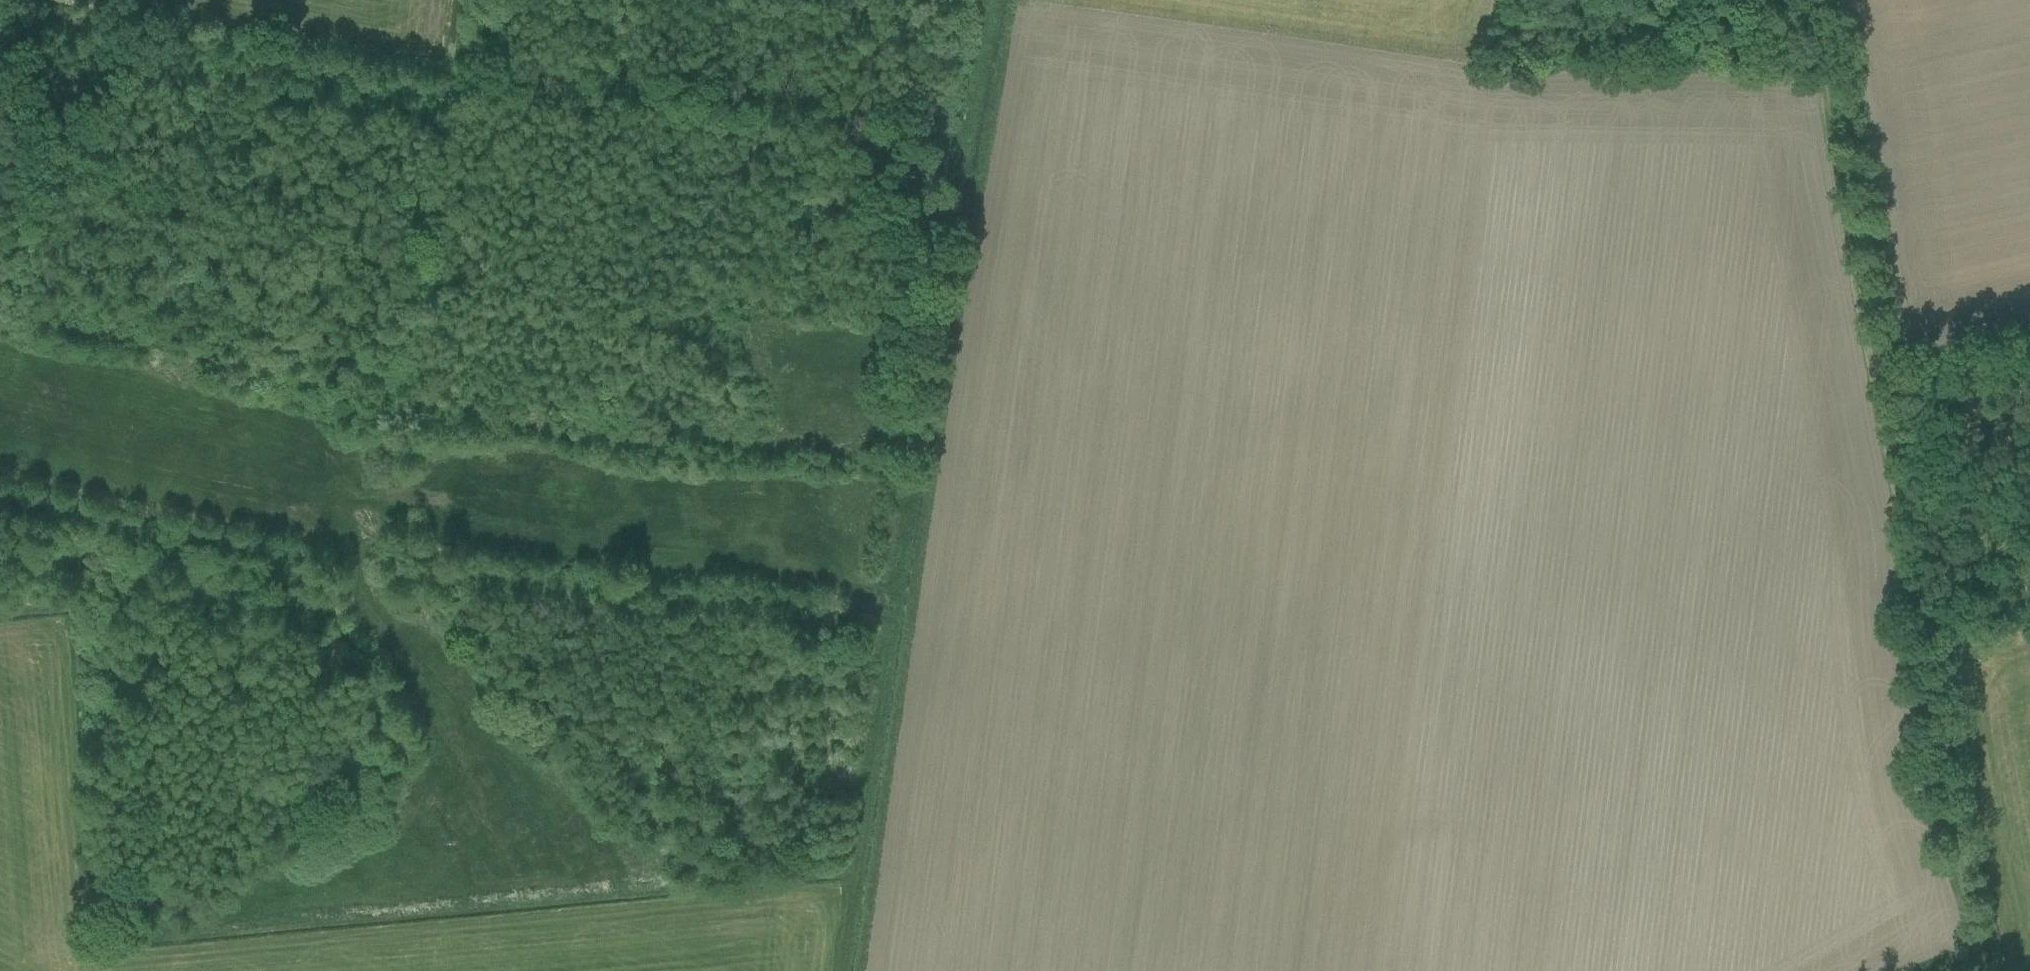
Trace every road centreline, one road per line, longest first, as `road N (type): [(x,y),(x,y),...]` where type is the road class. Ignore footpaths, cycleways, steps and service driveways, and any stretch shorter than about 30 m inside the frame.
road 1 (track): [(1999,970),(1834,130),(1830,0)]
road 2 (track): [(838,970),(913,438)]

